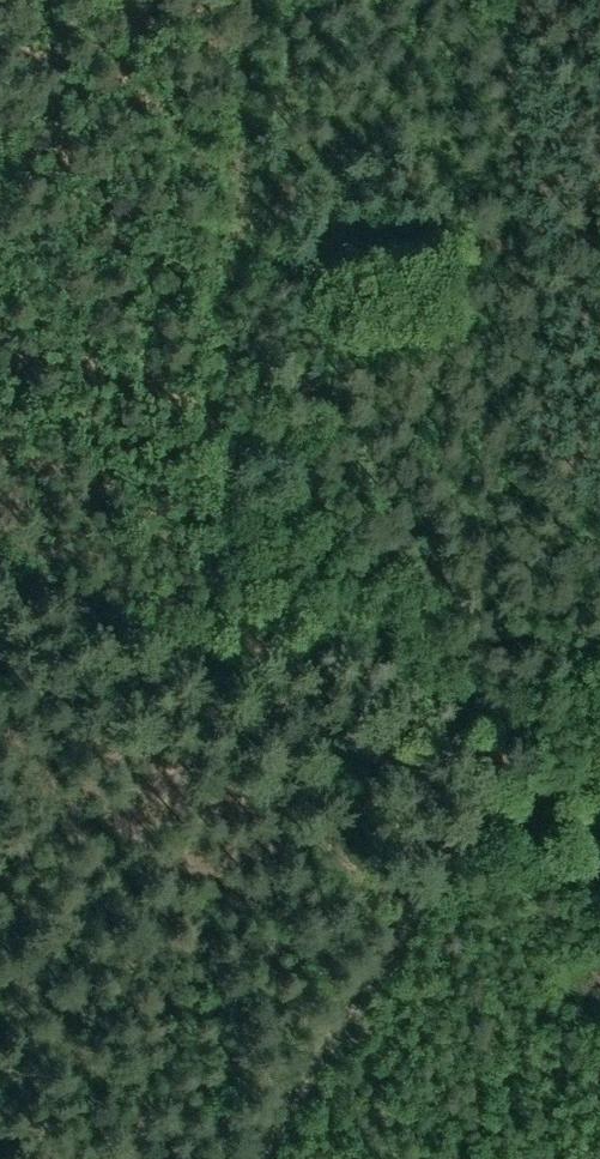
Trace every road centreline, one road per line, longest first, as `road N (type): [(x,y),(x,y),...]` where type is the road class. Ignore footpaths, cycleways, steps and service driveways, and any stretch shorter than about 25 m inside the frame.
road 1 (track): [(599,873),(0,560)]
road 2 (track): [(209,668),(250,0)]
road 3 (track): [(527,0),(518,243),(231,269)]

